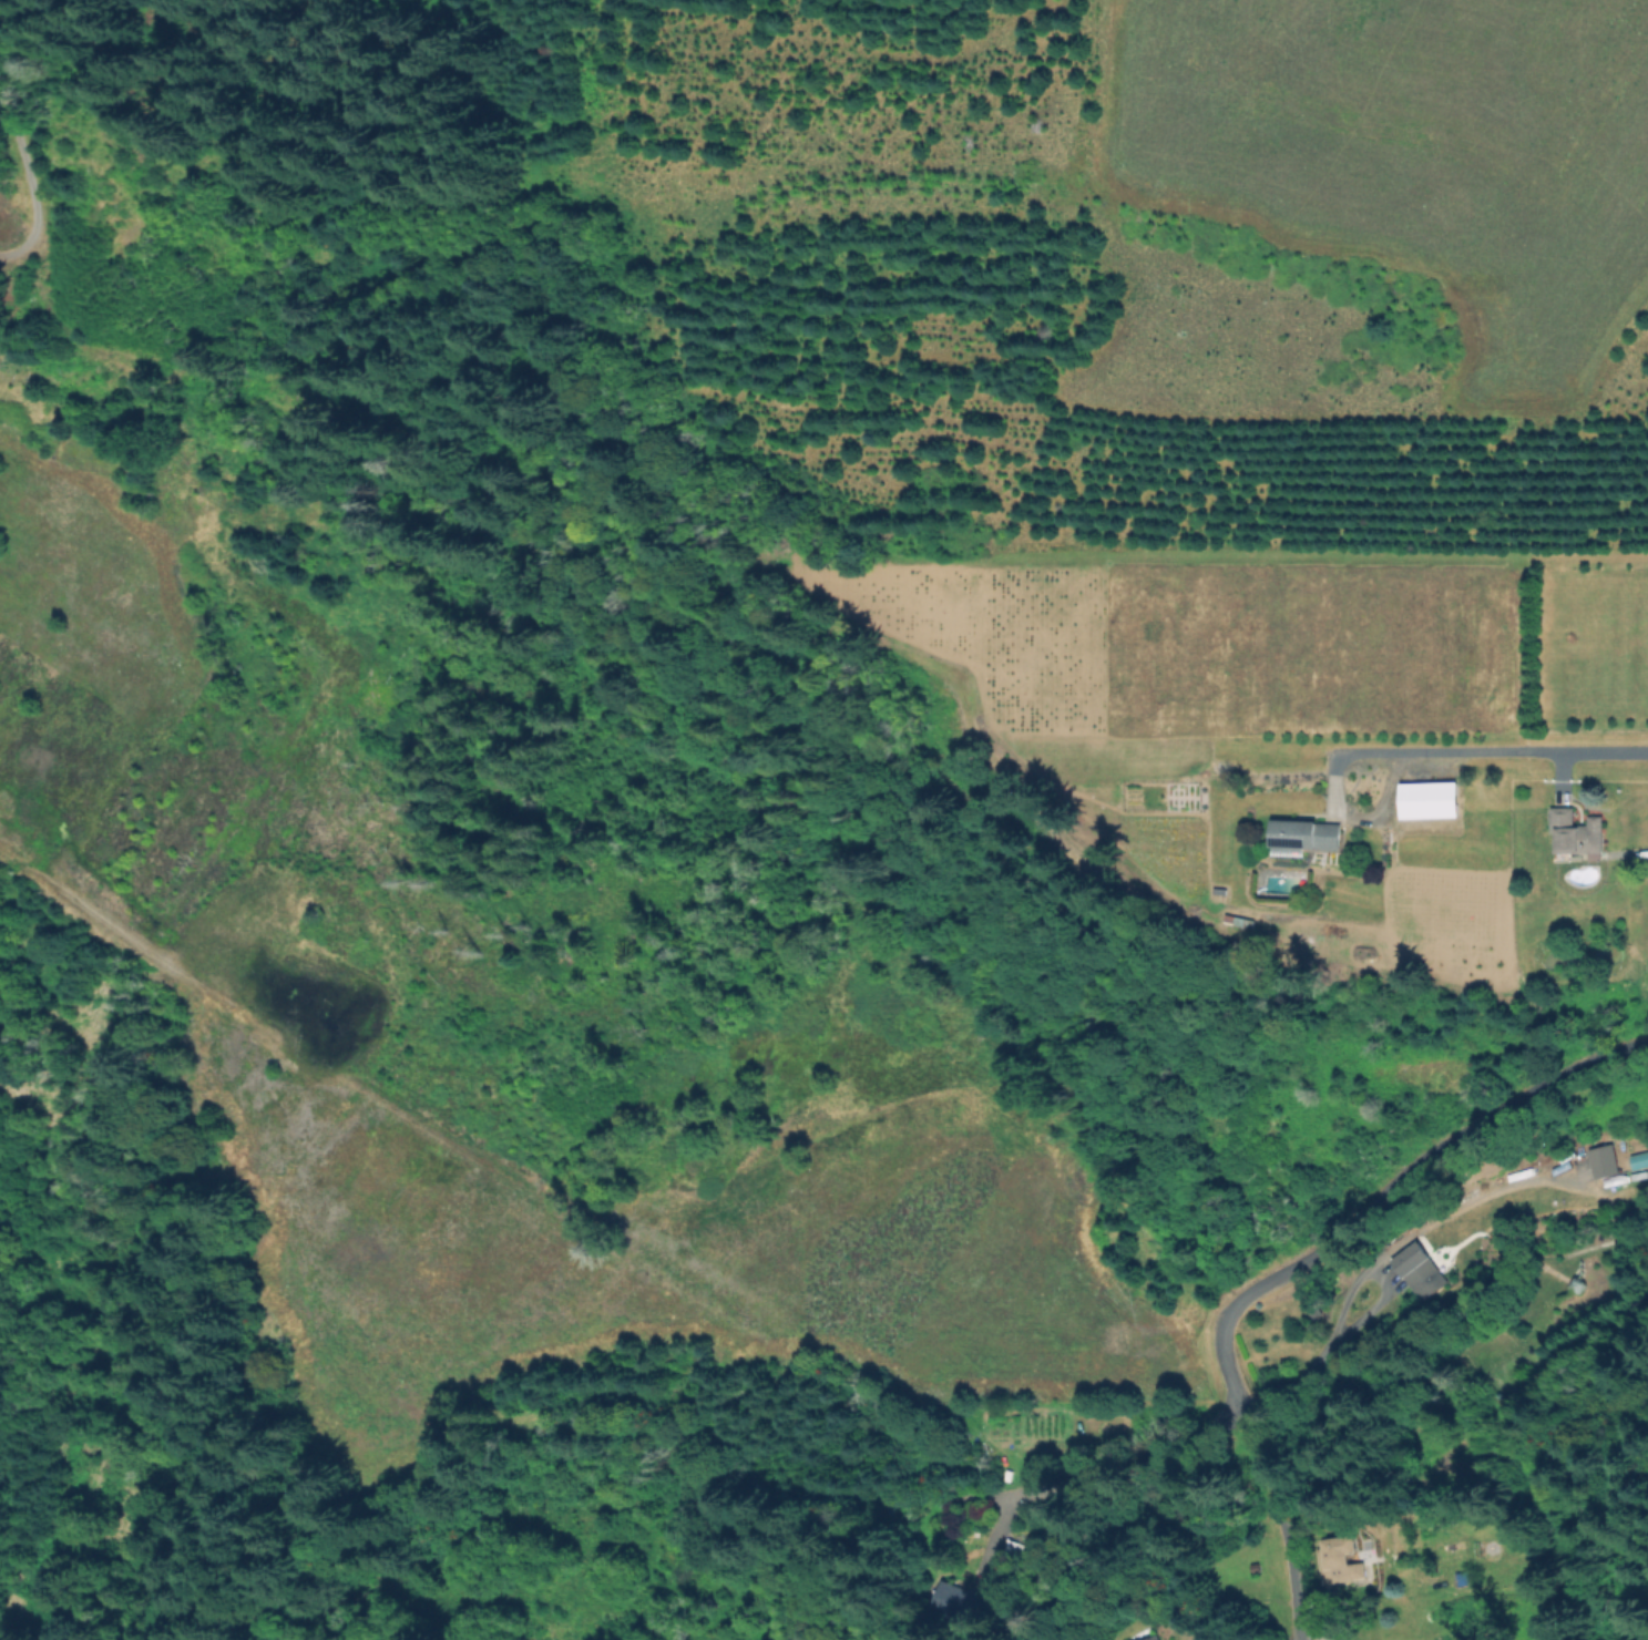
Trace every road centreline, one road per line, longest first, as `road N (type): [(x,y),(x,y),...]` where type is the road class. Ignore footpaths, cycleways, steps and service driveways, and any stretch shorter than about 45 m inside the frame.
road 1 (residential): [(1647,1044),(1580,1066),(1483,1120),(1300,1264),(1235,1305),(1224,1341),(1248,1410)]
road 2 (residential): [(1248,1410),(1173,1453),(1061,1489)]

